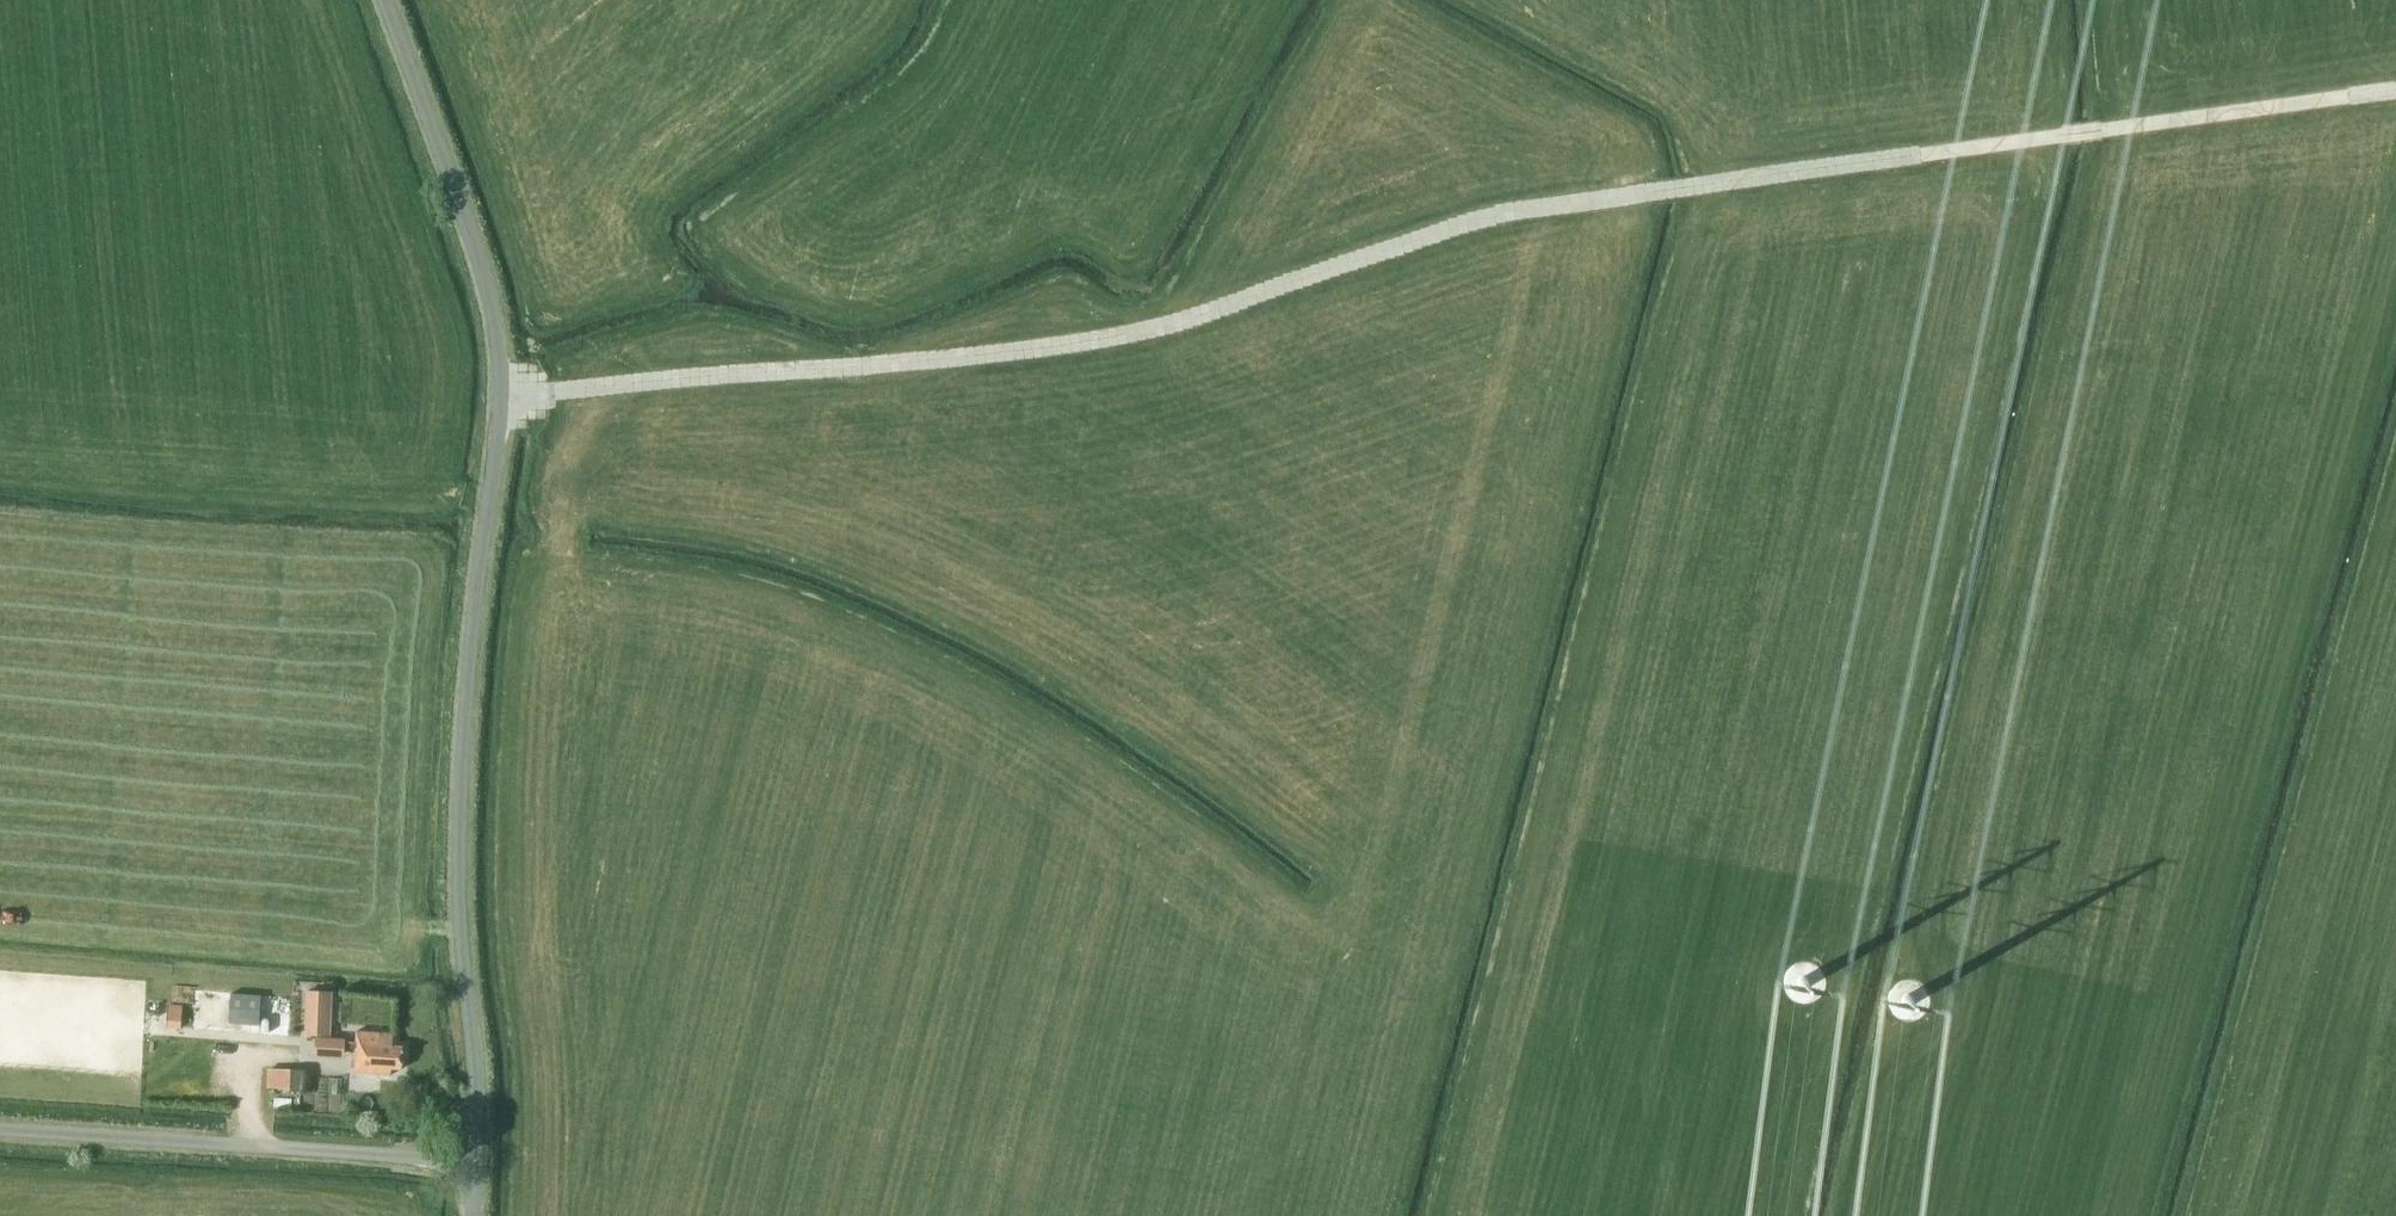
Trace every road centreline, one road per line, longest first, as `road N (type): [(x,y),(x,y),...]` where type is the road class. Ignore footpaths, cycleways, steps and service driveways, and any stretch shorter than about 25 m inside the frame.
road 1 (unclassified): [(474,1159),(459,866),(500,383),(497,324),(380,0)]
road 2 (unclassified): [(0,1135),(474,1159)]

